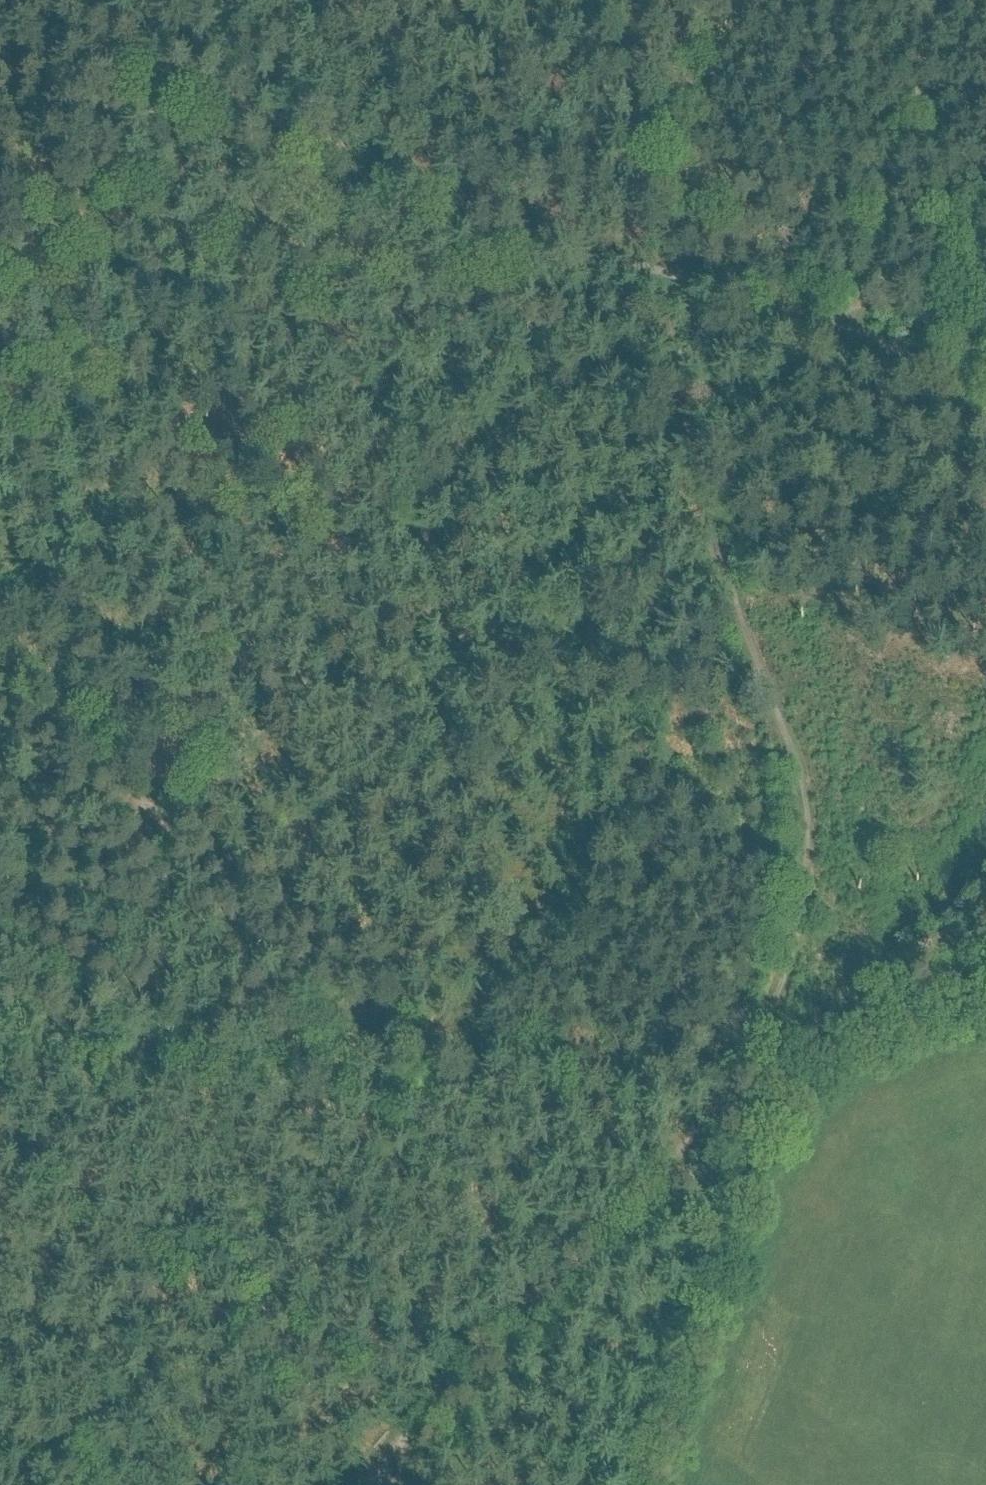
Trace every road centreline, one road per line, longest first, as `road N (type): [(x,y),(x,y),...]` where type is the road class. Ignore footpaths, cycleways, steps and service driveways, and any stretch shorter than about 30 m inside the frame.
road 1 (track): [(0,5),(195,107),(666,278)]
road 2 (track): [(805,894),(785,977),(717,1106),(382,1459)]
road 3 (track): [(666,278),(692,449),(731,594),(800,787),(805,894)]
road 4 (track): [(381,590),(635,758),(805,894)]
road 5 (track): [(381,590),(512,421),(621,261)]
road 6 (track): [(167,825),(381,590)]
road 7 (track): [(186,0),(0,250)]
road 8 (track): [(0,687),(167,825)]
road 9 (track): [(0,943),(118,867),(167,825)]
road 10 (track): [(823,318),(985,401)]
road 11 (track): [(666,278),(823,318)]

